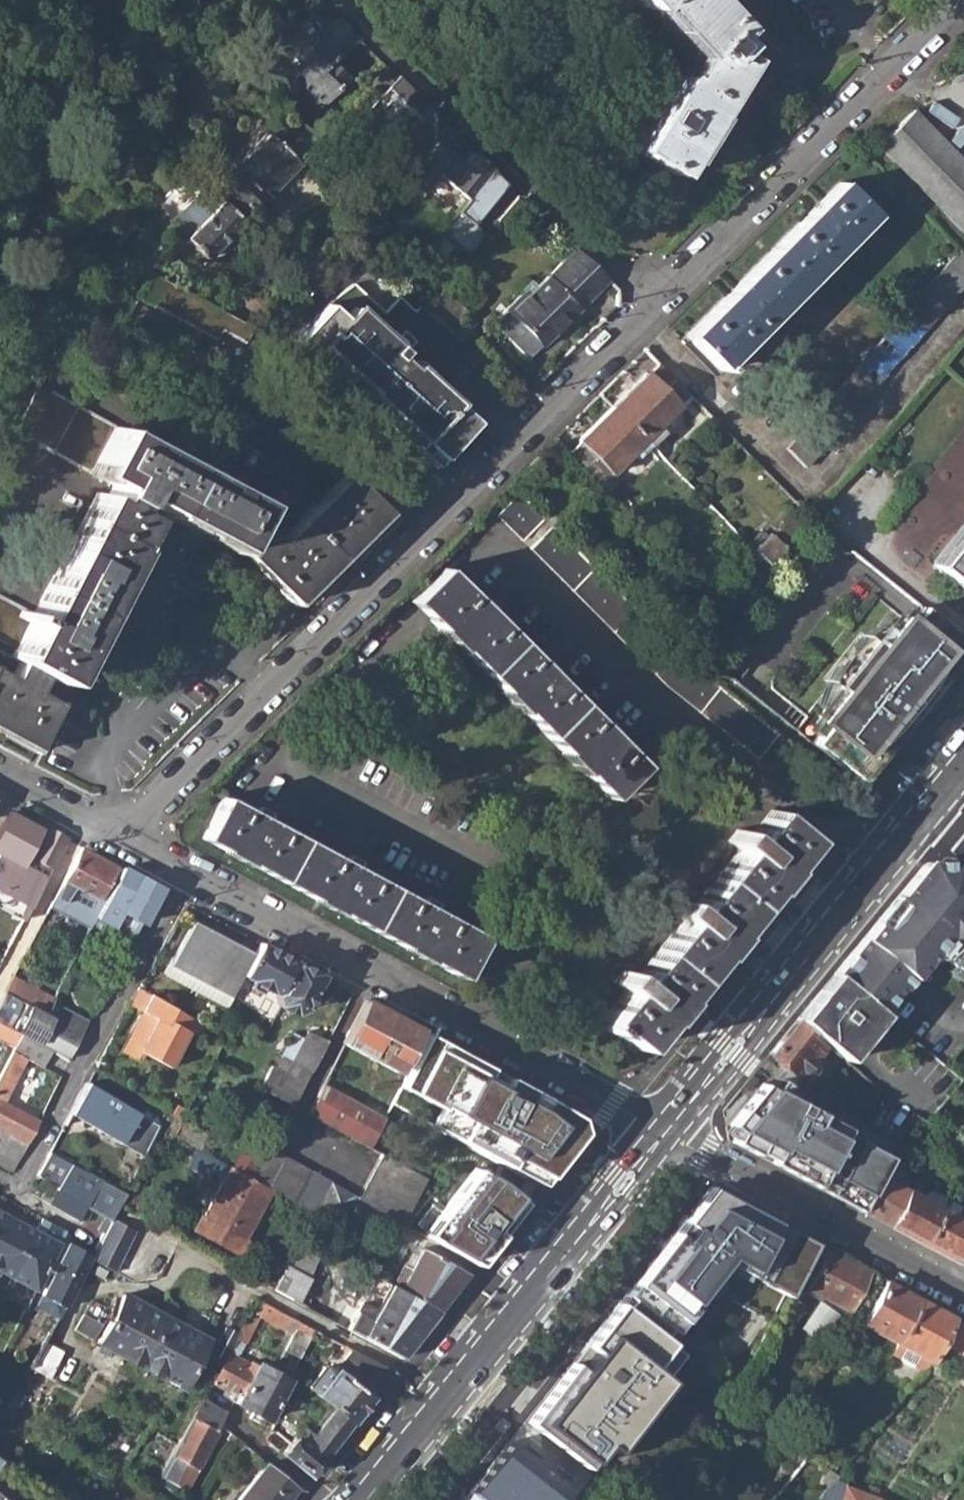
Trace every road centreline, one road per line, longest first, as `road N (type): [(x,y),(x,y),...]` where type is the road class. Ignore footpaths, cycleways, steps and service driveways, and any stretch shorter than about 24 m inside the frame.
road 1 (residential): [(182,871),(666,1128)]
road 2 (residential): [(445,512),(117,834)]
road 3 (residential): [(651,306),(339,0)]
road 4 (residential): [(944,0),(651,306)]
road 5 (tertiary): [(931,803),(666,1128)]
road 6 (residential): [(17,1192),(182,871)]
road 7 (tertiary): [(666,1128),(452,1397)]
road 8 (residential): [(666,1128),(963,1291)]
road 9 (residential): [(651,306),(445,512)]
road 10 (residential): [(277,354),(445,512)]
road 11 (residential): [(274,1303),(452,1397)]
road 12 (tertiary): [(452,1397),(361,1499)]
road 13 (residential): [(0,774),(117,834)]

